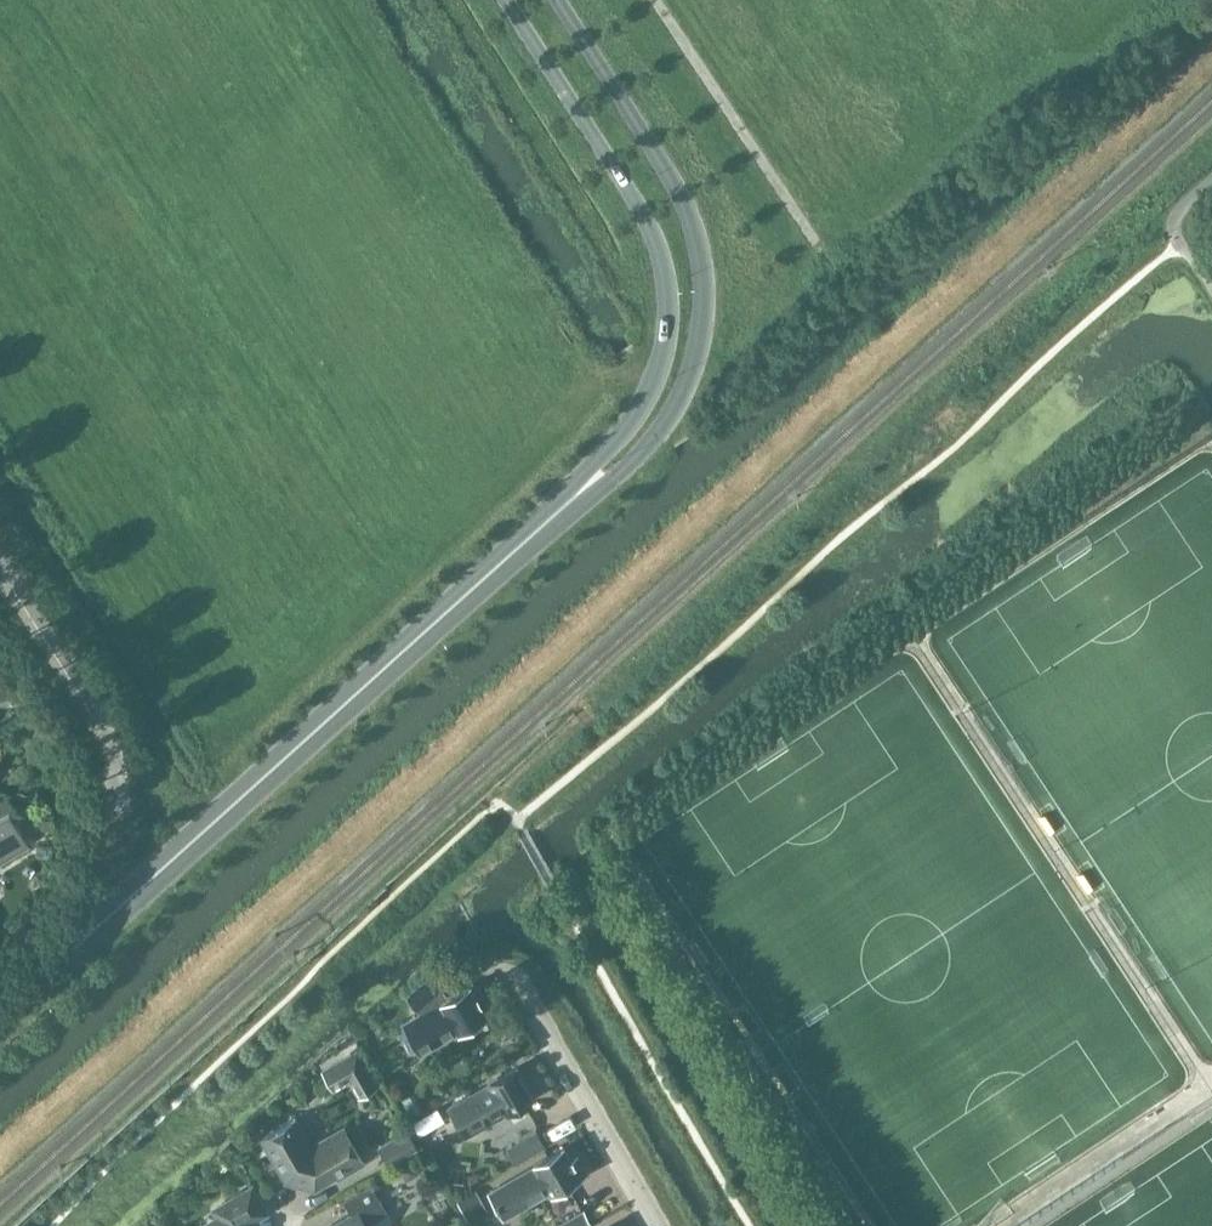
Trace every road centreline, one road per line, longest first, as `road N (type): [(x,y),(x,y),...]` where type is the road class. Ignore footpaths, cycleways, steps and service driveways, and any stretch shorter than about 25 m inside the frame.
road 1 (tertiary): [(0,1019),(527,538)]
road 2 (tertiary): [(527,538),(607,483),(677,404),(703,287),(677,190),(556,0)]
road 3 (tertiary): [(505,0),(649,227),(669,314),(655,384),(605,455),(527,538)]
road 4 (track): [(656,0),(833,268)]
road 5 (residential): [(116,827),(98,720),(0,564)]
road 6 (residential): [(508,973),(655,1225)]

